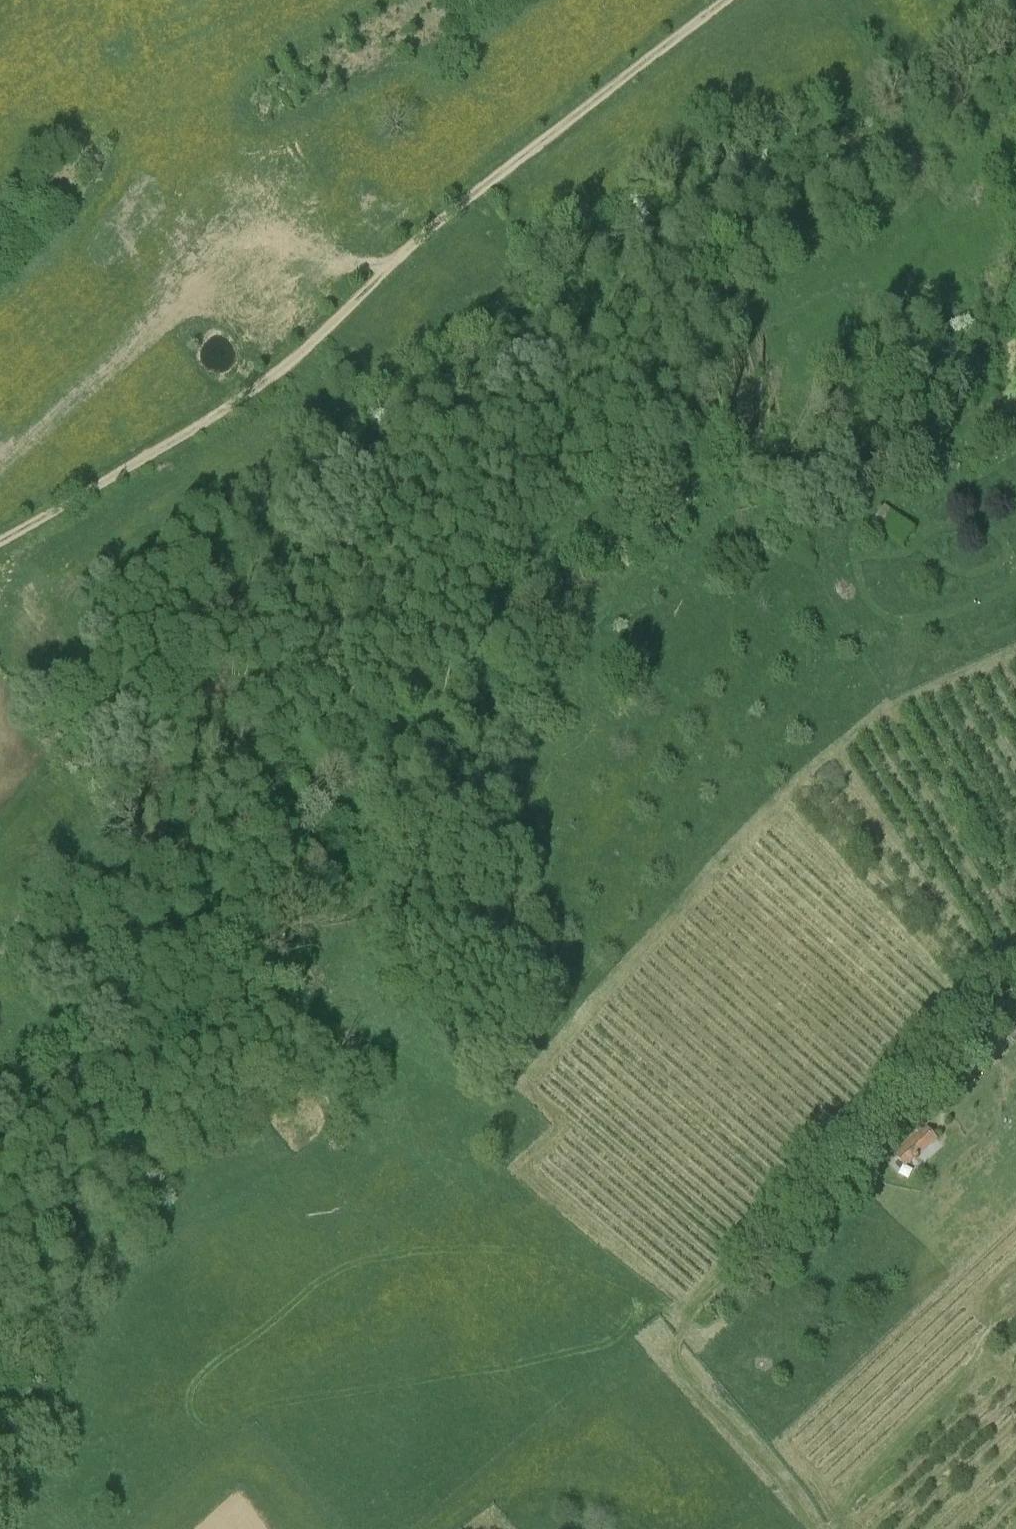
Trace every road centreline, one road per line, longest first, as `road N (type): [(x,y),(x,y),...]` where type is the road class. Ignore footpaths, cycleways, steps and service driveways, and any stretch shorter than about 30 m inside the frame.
road 1 (track): [(0,540),(270,376),(475,192),(725,0)]
road 2 (residential): [(713,1310),(1015,979)]

